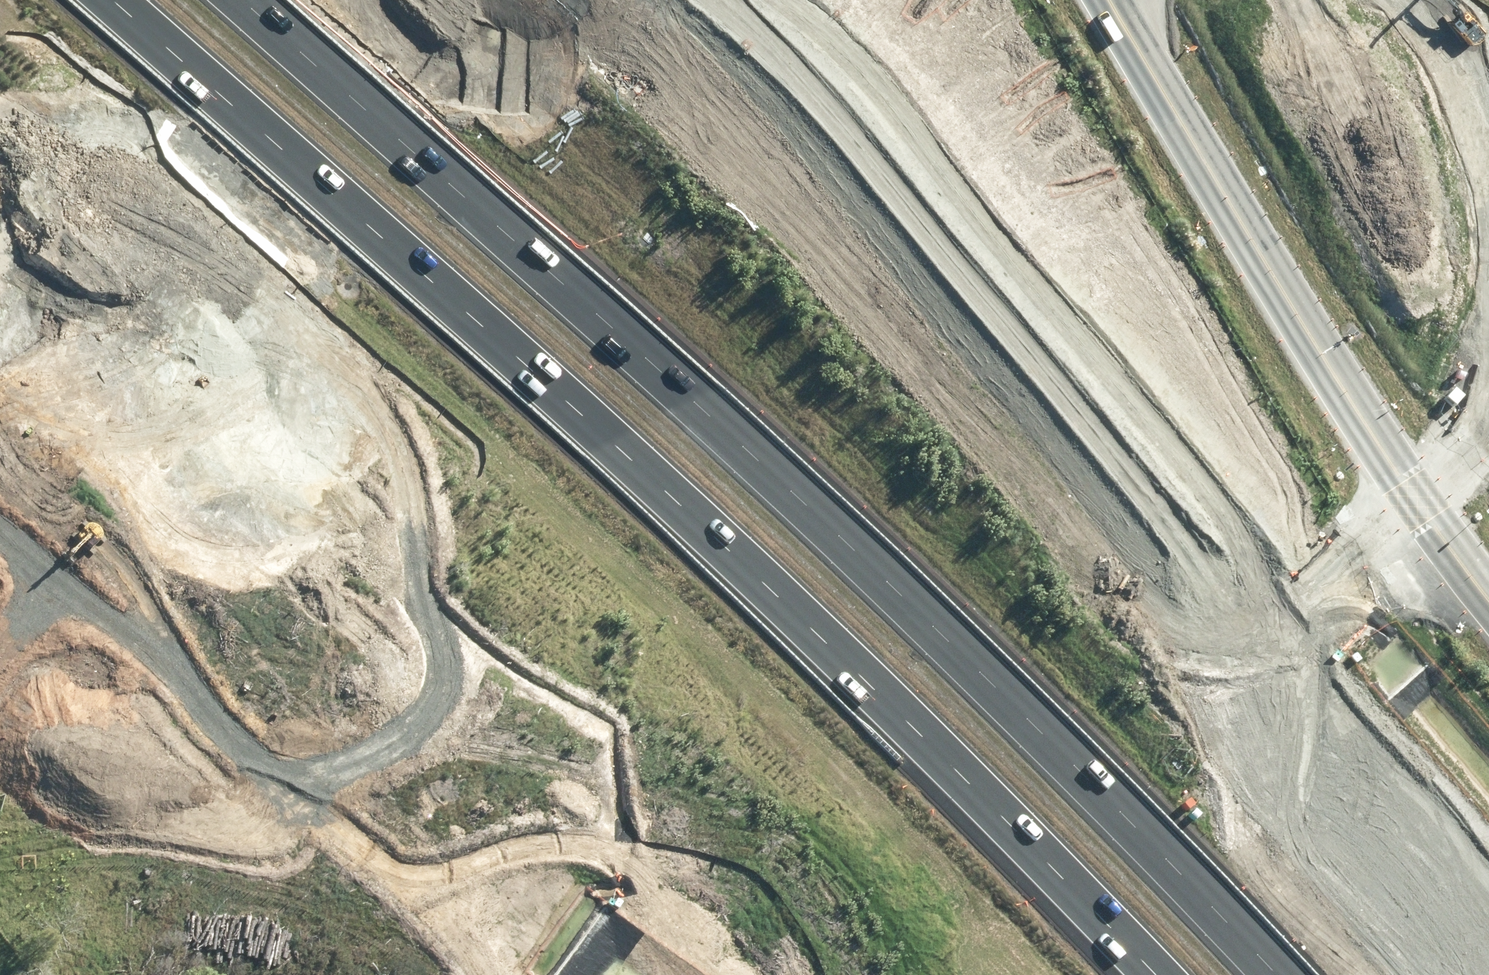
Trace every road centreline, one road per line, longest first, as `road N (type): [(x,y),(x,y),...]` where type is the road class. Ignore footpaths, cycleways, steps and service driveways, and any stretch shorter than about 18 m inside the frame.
road 1 (motorway): [(1153,974),(580,380),(146,0)]
road 2 (motorway): [(256,0),(625,326),(1263,974)]
road 3 (motorway): [(705,0),(1488,953)]
road 4 (motorway): [(856,974),(731,889),(280,630),(229,622),(126,638)]
road 5 (secondary): [(1488,585),(1431,516),(1129,0)]
road 6 (trunk): [(0,375),(110,310),(223,202),(402,0)]
road 7 (trunk): [(126,638),(48,667),(0,658)]

